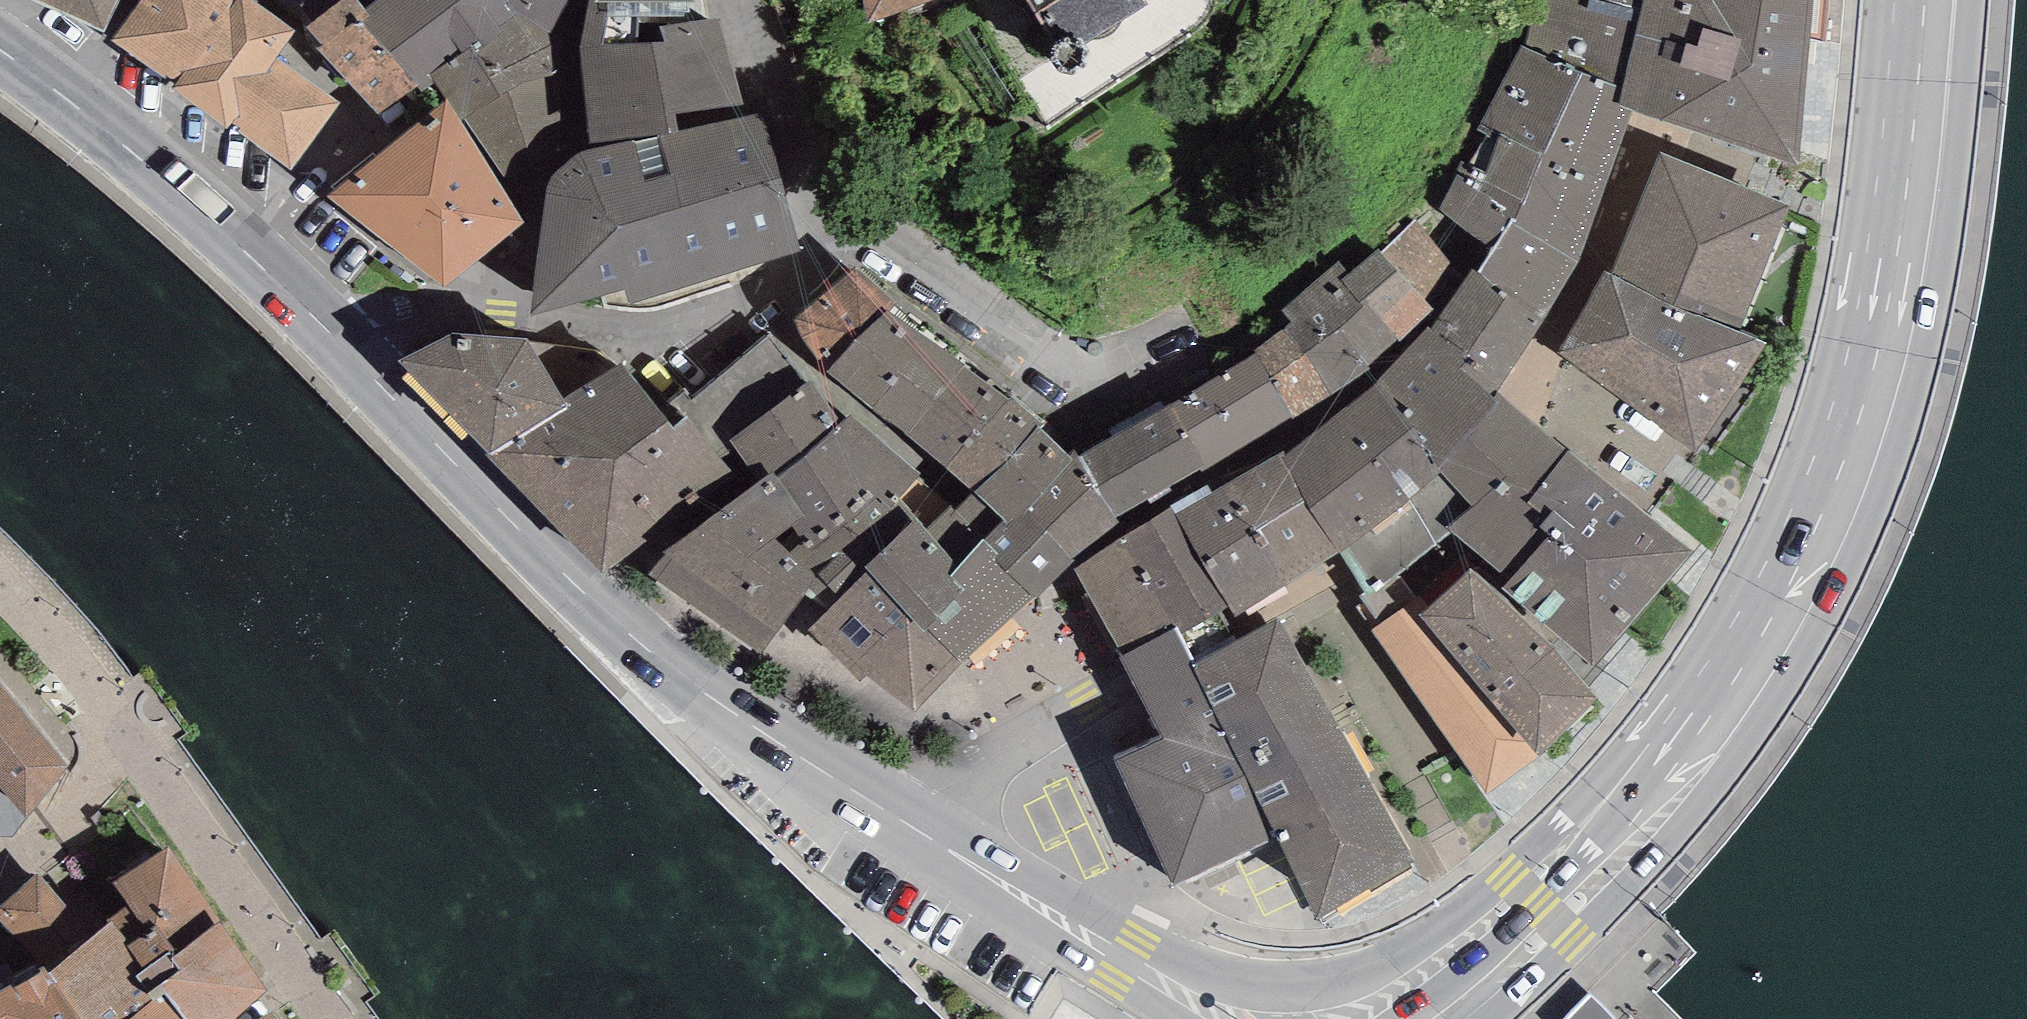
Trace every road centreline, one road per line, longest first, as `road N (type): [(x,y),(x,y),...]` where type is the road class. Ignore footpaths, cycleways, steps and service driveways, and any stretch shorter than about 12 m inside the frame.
road 1 (secondary): [(1924,0),(1887,310),(1859,417),(1790,588),(1736,680),(1622,832),(1418,1018)]
road 2 (secondary): [(879,809),(672,676),(349,353)]
road 3 (residential): [(858,233),(798,268),(631,333),(588,333),(480,305),(386,324),(349,353)]
road 4 (residential): [(858,233),(971,319),(1102,394),(1271,320)]
road 5 (secondary): [(349,353),(156,172),(0,56)]
road 6 (secondary): [(1226,1018),(879,809)]
road 7 (residential): [(742,0),(817,181),(858,233)]
road 8 (residential): [(1086,702),(879,809)]
road 9 (residential): [(0,881),(127,727)]

